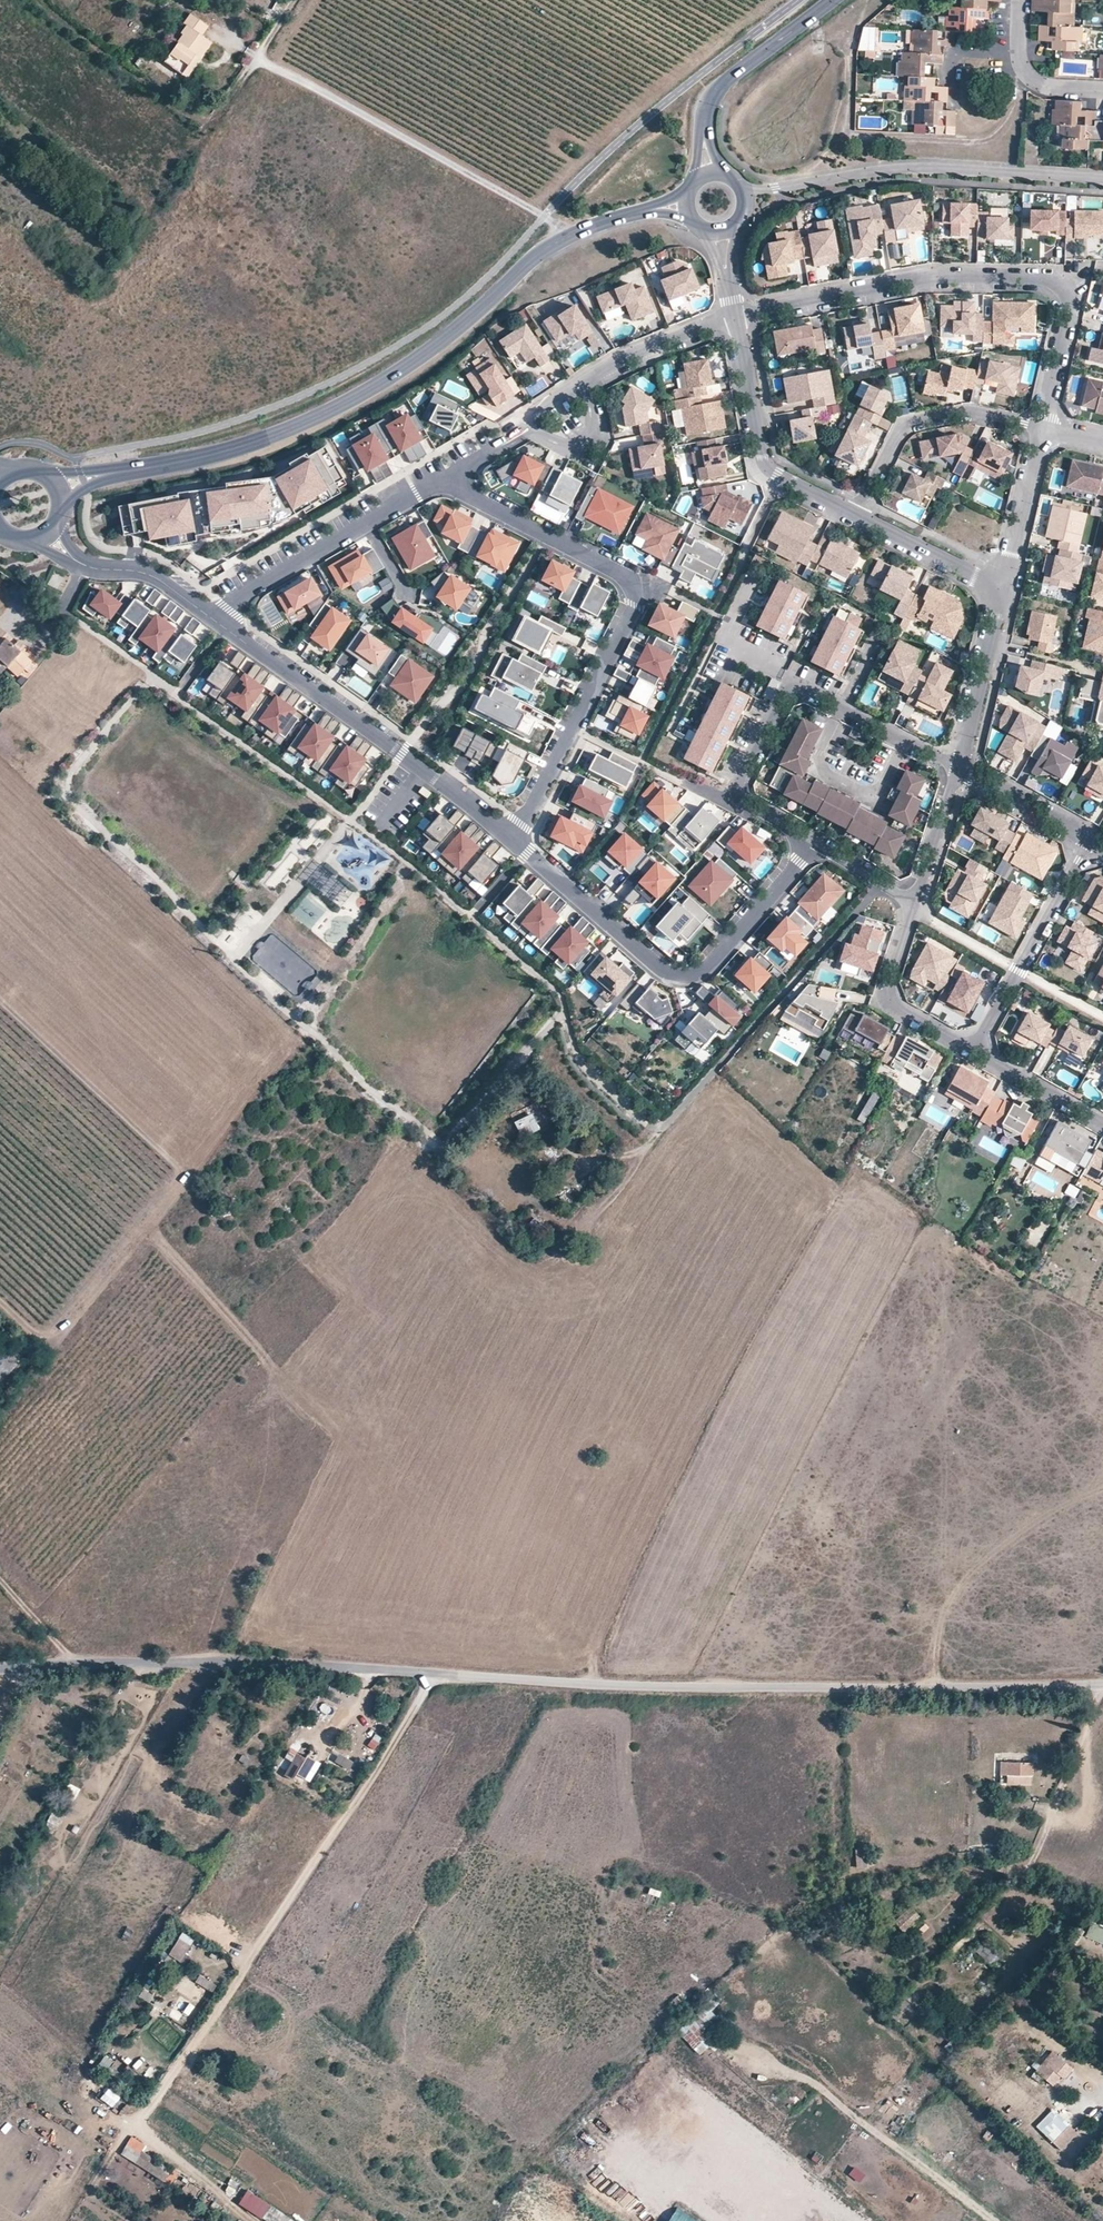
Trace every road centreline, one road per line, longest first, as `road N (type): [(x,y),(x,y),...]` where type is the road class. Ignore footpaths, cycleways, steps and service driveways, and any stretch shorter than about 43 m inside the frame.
road 1 (unclassified): [(0,1669),(183,1661),(599,1684),(1102,1685)]
road 2 (tertiary): [(105,475),(230,452),(361,397),(418,363),(556,245),(643,211)]
road 3 (track): [(135,2126),(431,1674)]
road 4 (residential): [(439,482),(634,587),(635,606),(514,837)]
road 5 (residential): [(1042,429),(1068,300),(1065,286),(1052,280),(932,278),(738,315)]
road 6 (residential): [(816,843),(700,971),(684,976),(668,974),(514,837)]
road 7 (residential): [(816,843),(736,798),(788,694),(802,689),(961,769)]
road 8 (residential): [(514,837),(213,619)]
road 9 (track): [(573,236),(546,214),(254,59)]
road 10 (residential): [(1102,182),(918,170),(743,195)]
road 11 (residential): [(213,619),(439,482)]
road 12 (residential): [(858,514),(762,461),(738,315)]
road 13 (residential): [(1042,429),(969,412),(904,425),(858,514)]
road 14 (residential): [(975,1051),(1091,841)]
road 15 (tertiary): [(706,151),(716,91),(833,0)]
road 16 (residential): [(915,910),(890,983),(901,1011),(975,1051)]
road 17 (residential): [(1003,589),(961,769)]
road 18 (track): [(1038,1858),(1102,1690)]
road 19 (residential): [(584,382),(738,315)]
road 20 (residential): [(1003,589),(1042,429)]
road 21 (residential): [(858,514),(1003,589)]
road 22 (residential): [(1020,0),(1017,54),(1034,82),(1102,90)]
road 23 (residential): [(961,769),(1091,841)]
road 24 (residential): [(961,769),(915,910)]
road 25 (residential): [(975,1051),(1102,1124)]
road 26 (residential): [(213,619),(156,575),(86,563)]
road 27 (residential): [(584,382),(596,432),(571,448),(533,428)]

